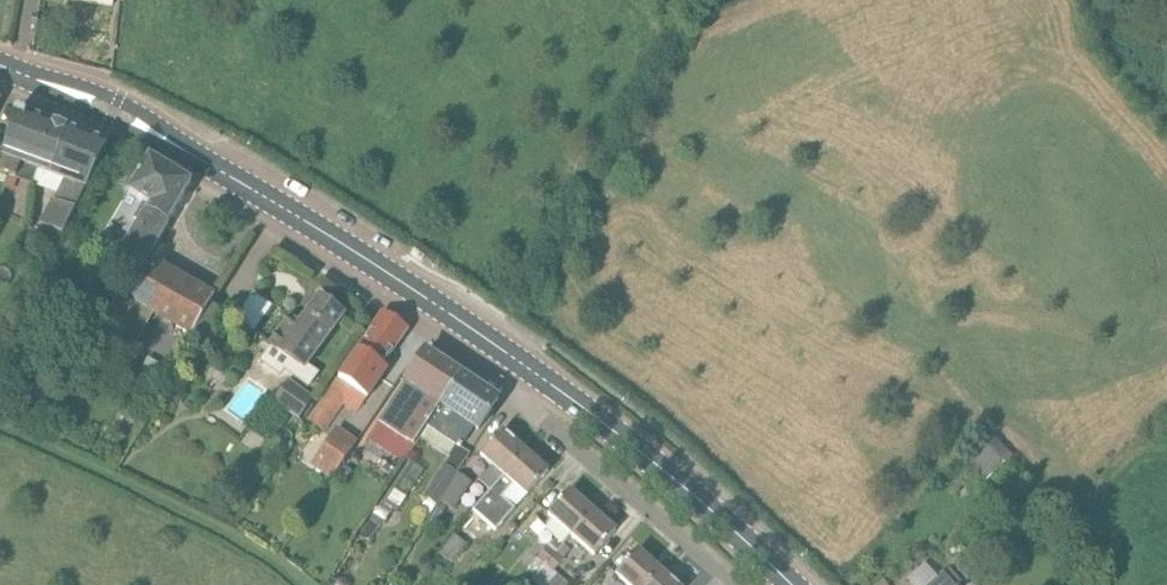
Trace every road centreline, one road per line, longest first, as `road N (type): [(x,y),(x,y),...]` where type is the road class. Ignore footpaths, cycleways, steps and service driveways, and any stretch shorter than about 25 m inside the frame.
road 1 (secondary): [(793,584),(570,396),(455,318),(171,140),(0,63)]

